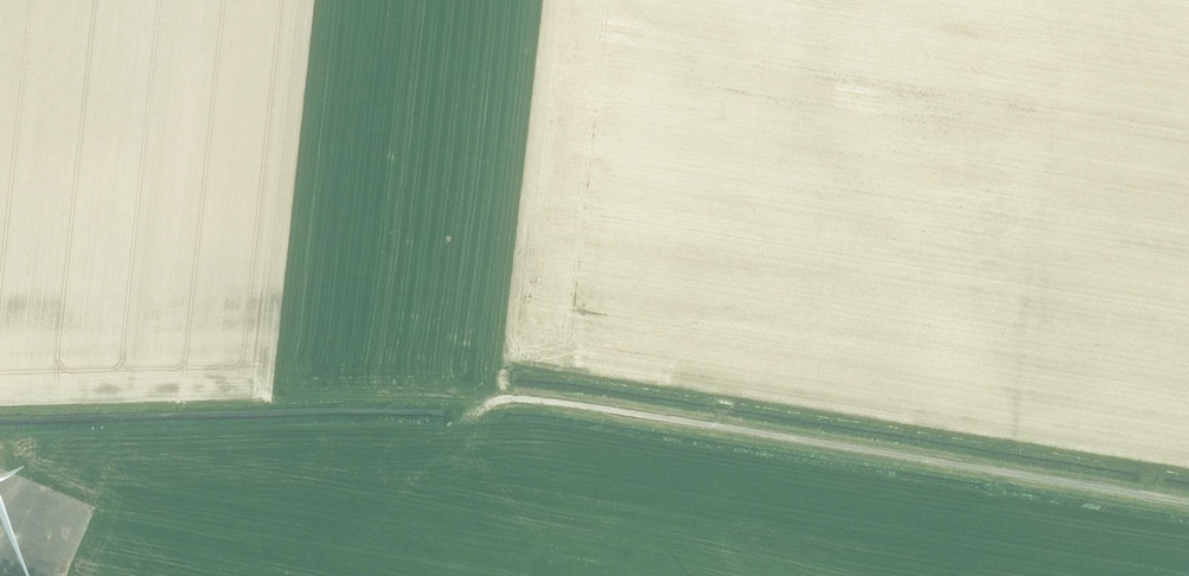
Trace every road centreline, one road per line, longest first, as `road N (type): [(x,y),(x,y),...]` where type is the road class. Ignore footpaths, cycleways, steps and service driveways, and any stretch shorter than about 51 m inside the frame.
road 1 (unclassified): [(1188,502),(511,399)]

